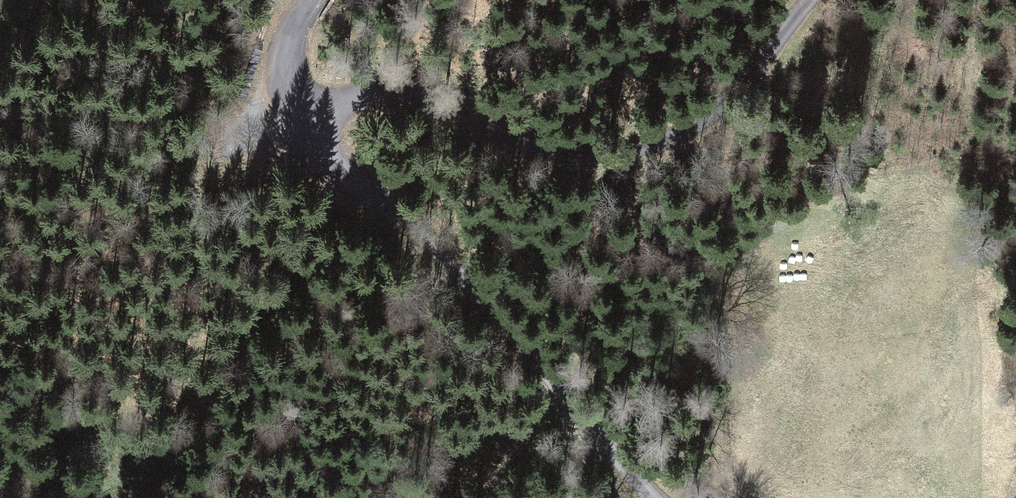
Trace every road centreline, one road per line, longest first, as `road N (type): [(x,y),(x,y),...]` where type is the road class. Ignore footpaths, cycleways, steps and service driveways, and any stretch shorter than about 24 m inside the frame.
road 1 (unclassified): [(817,0),(744,86),(681,134),(613,151),(529,144),(412,101),(361,95),(324,123)]
road 2 (unclassified): [(324,123),(330,167),(466,282),(641,476),(671,497)]
road 3 (unclassified): [(309,0),(283,51),(293,95),(324,123)]

